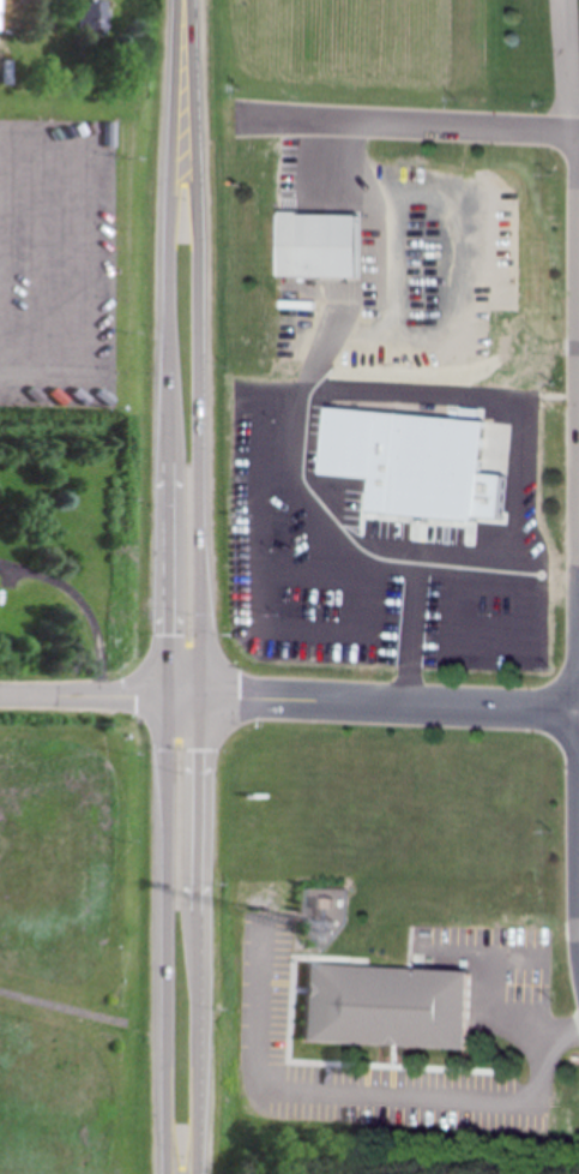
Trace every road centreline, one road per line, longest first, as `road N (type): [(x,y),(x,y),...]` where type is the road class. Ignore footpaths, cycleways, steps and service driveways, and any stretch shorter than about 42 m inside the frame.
road 1 (trunk): [(182,0),(169,244),(172,1173)]
road 2 (trunk): [(193,1173),(203,699),(185,0)]
road 3 (residential): [(578,713),(203,699)]
road 4 (residential): [(578,136),(235,119)]
road 5 (residential): [(578,545),(578,870)]
road 6 (residential): [(203,699),(0,697)]

